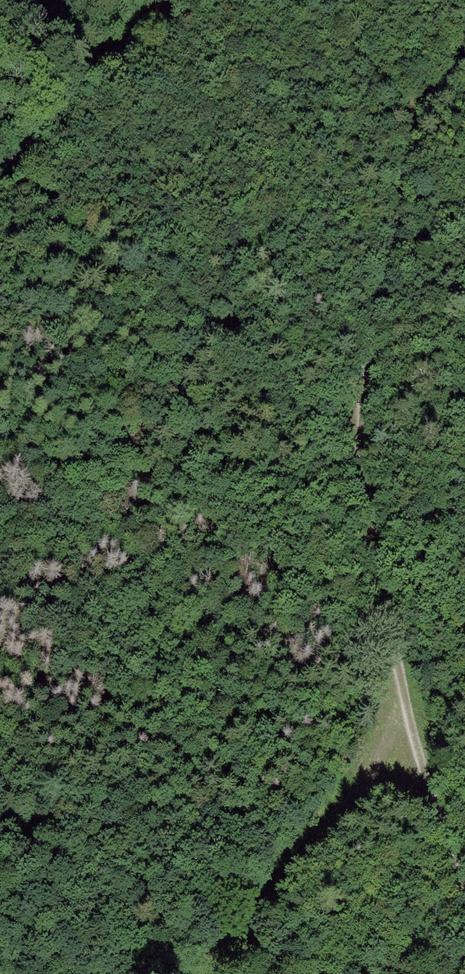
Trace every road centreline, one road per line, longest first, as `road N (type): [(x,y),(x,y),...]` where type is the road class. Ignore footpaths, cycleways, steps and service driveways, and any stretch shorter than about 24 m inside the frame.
road 1 (track): [(464,48),(401,156),(366,413),(403,725),(464,939)]
road 2 (track): [(217,973),(403,725)]
road 3 (track): [(0,180),(37,127),(192,0)]

